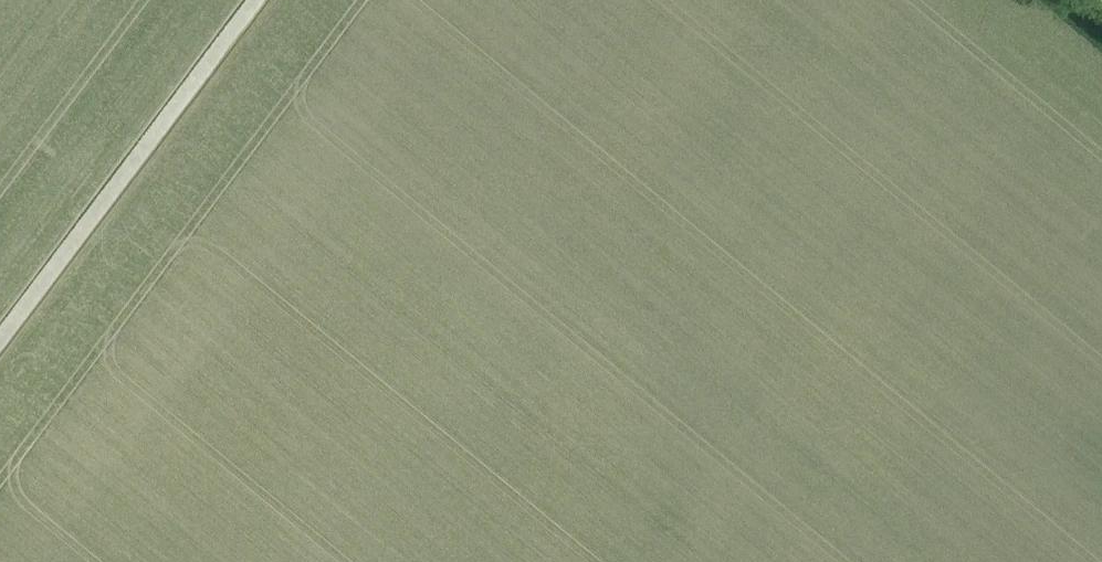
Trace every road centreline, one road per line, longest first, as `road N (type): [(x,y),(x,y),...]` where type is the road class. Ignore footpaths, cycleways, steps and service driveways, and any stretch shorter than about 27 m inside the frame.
road 1 (unclassified): [(0,337),(254,0)]

